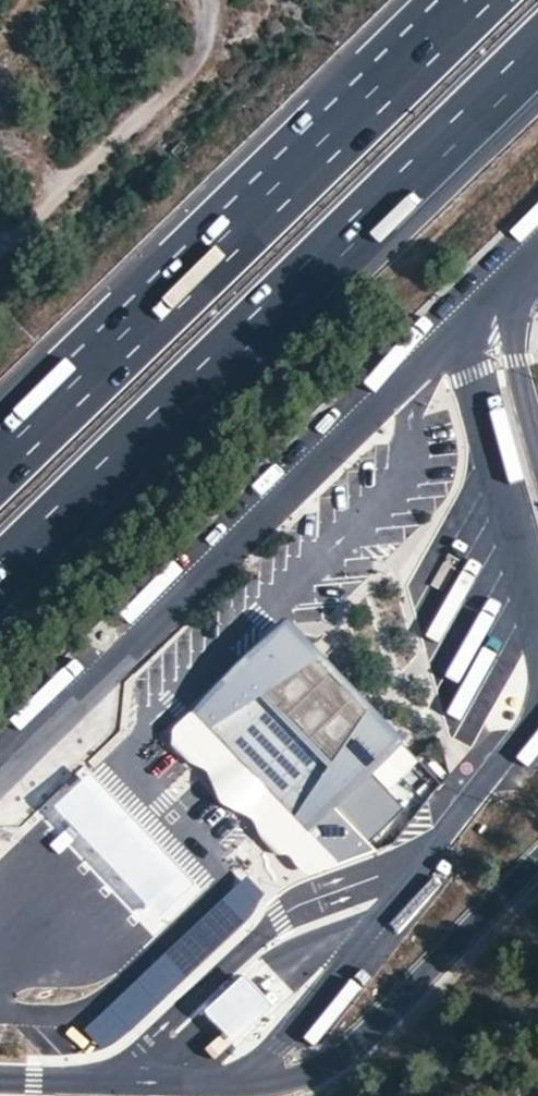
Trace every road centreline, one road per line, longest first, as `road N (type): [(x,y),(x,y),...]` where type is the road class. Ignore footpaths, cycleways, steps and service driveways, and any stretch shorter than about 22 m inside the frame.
road 1 (motorway): [(0,567),(537,45)]
road 2 (motorway): [(480,0),(0,466)]
road 3 (unclassified): [(180,0),(170,71),(0,239)]

